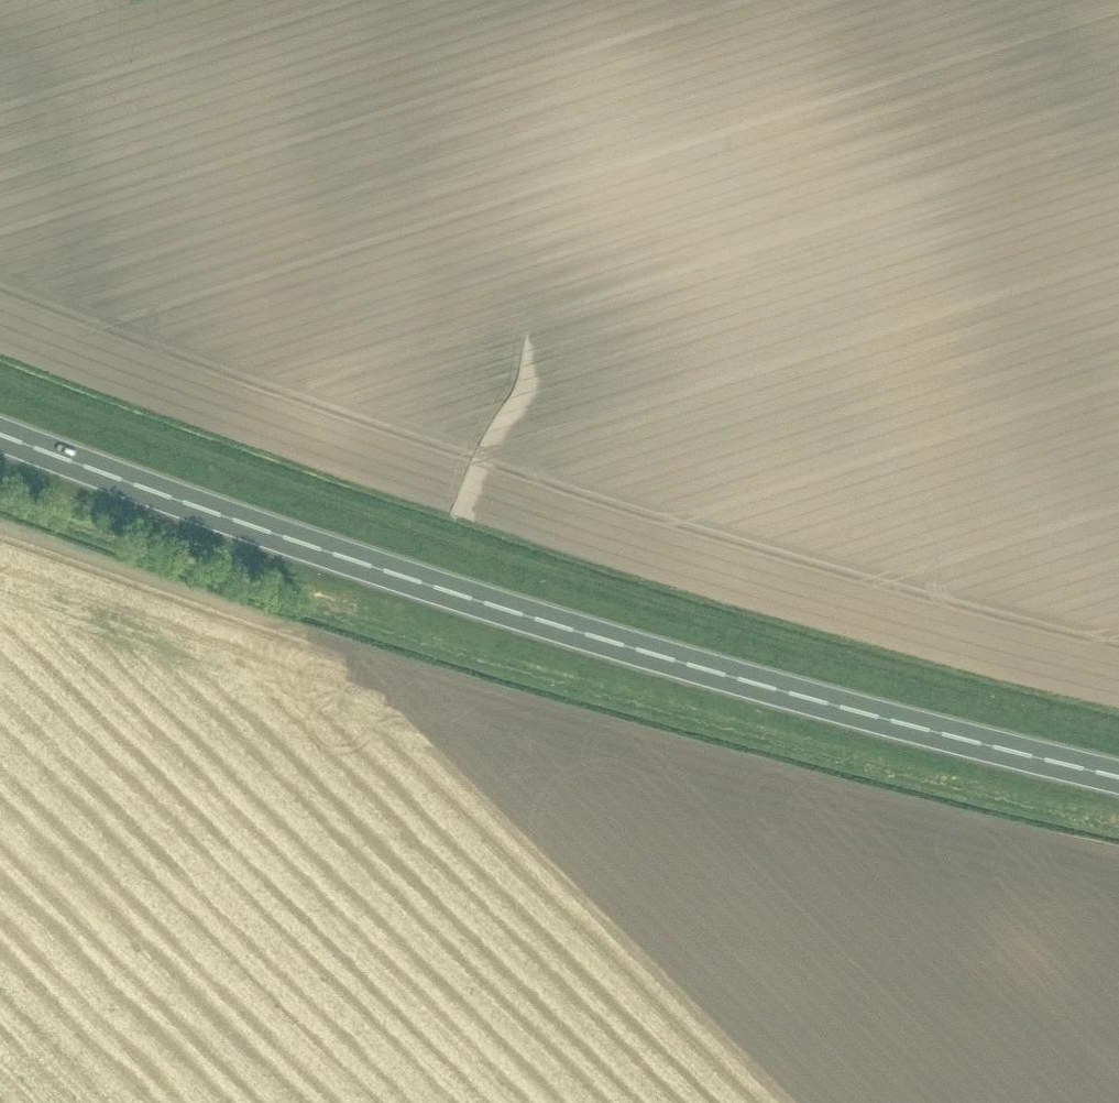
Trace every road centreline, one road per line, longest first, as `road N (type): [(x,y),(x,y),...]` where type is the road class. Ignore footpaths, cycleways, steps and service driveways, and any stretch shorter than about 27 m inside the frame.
road 1 (trunk): [(1118,777),(788,693),(449,593),(0,433)]

